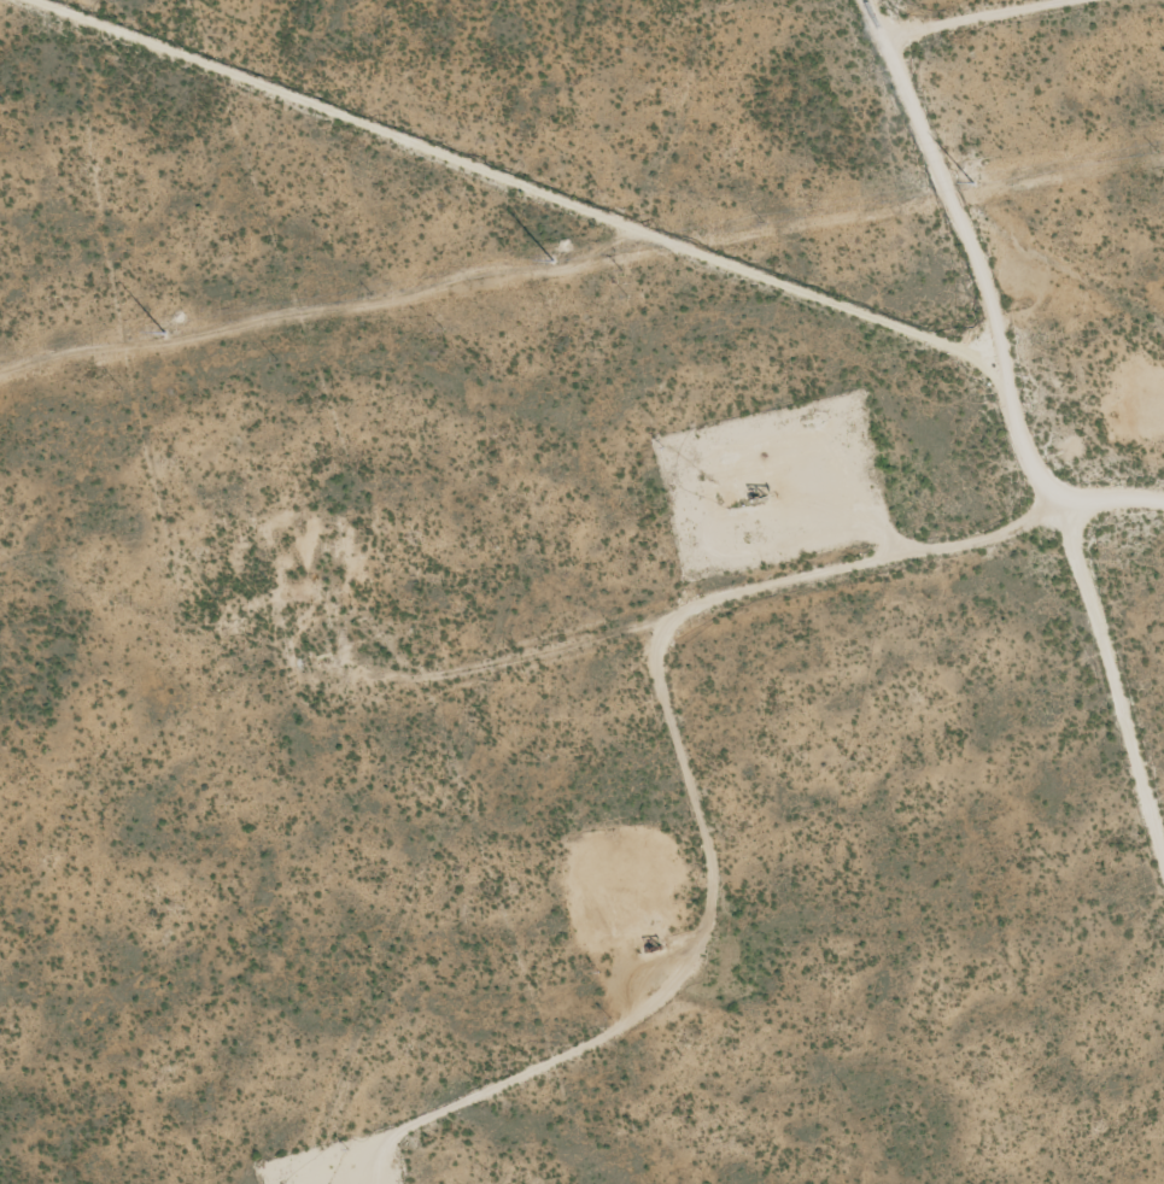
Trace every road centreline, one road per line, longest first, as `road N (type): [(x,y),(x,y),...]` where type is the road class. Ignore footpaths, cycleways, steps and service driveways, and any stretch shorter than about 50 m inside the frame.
road 1 (track): [(1002,368),(54,0)]
road 2 (track): [(1163,569),(1070,553),(1049,529),(1060,473),(1049,415),(1002,368),(870,0)]
road 3 (track): [(1070,553),(1163,890)]

